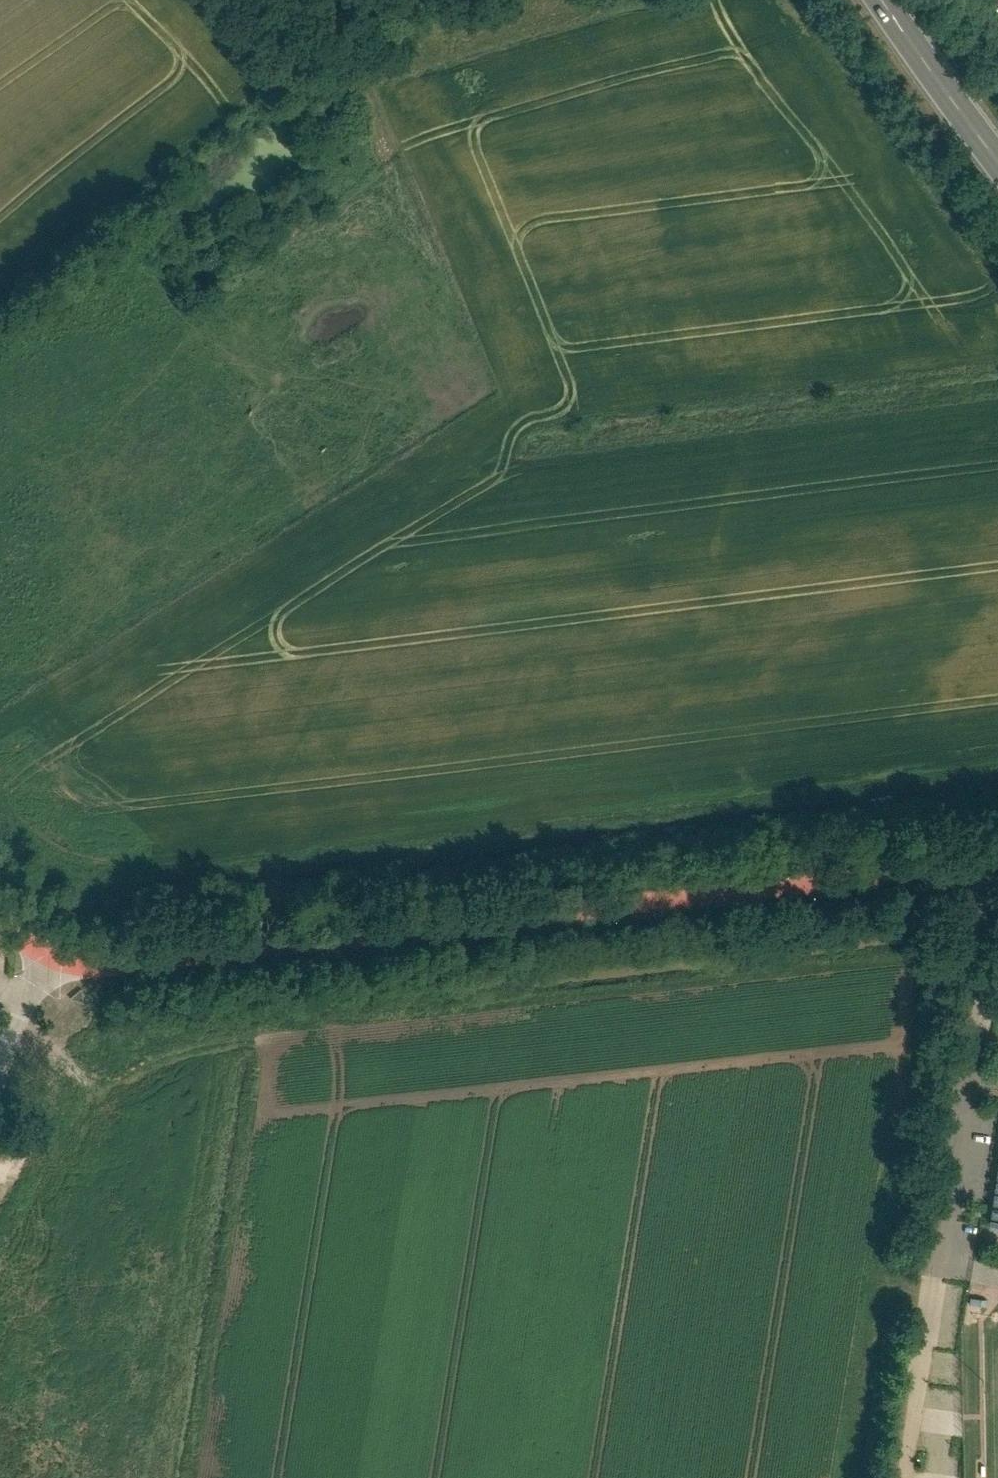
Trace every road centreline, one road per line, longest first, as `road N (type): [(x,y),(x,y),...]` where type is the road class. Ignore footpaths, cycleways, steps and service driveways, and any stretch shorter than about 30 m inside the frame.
road 1 (residential): [(997,847),(111,965),(50,959)]
road 2 (primary): [(878,0),(997,174)]
road 3 (residential): [(50,959),(0,1075)]

